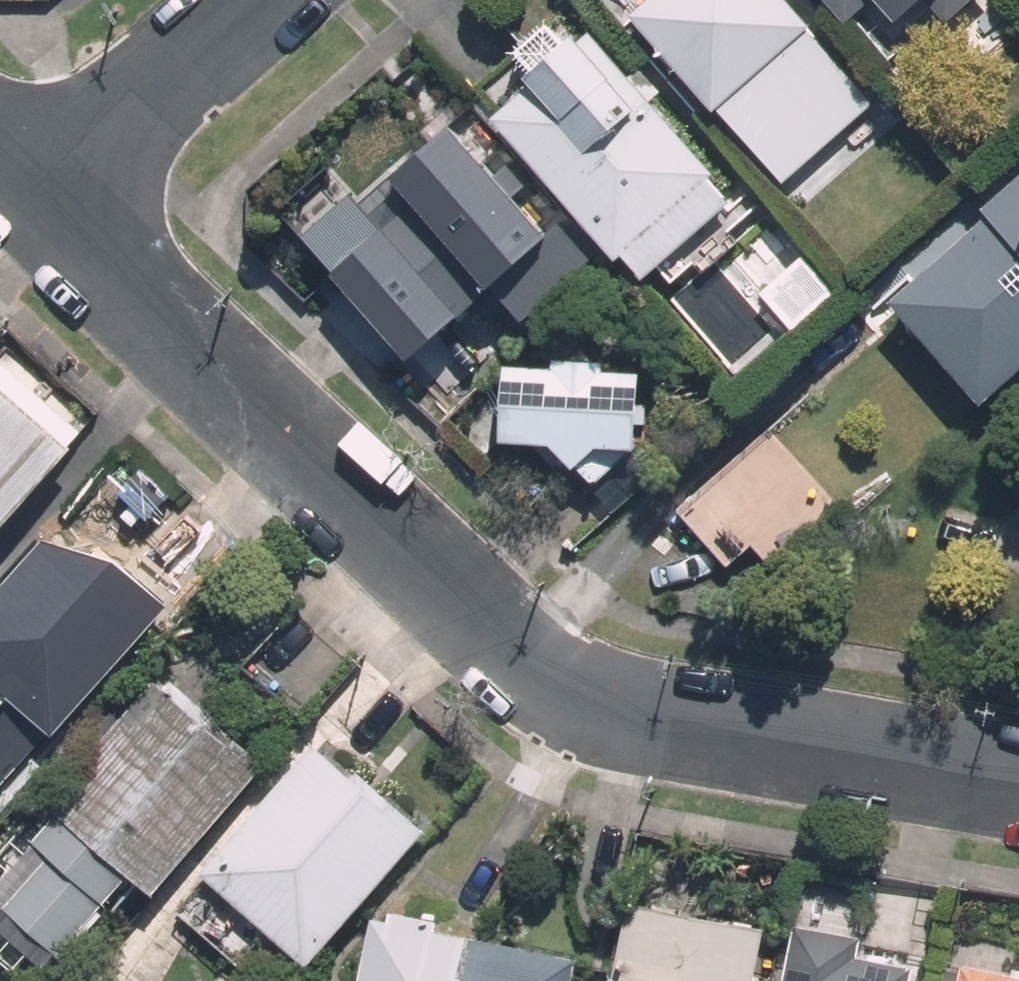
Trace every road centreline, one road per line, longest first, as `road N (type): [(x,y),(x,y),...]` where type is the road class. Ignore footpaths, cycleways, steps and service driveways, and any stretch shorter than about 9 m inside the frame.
road 1 (residential): [(1018,780),(634,717),(568,693),(516,657),(34,206)]
road 2 (residential): [(34,206),(264,0)]

